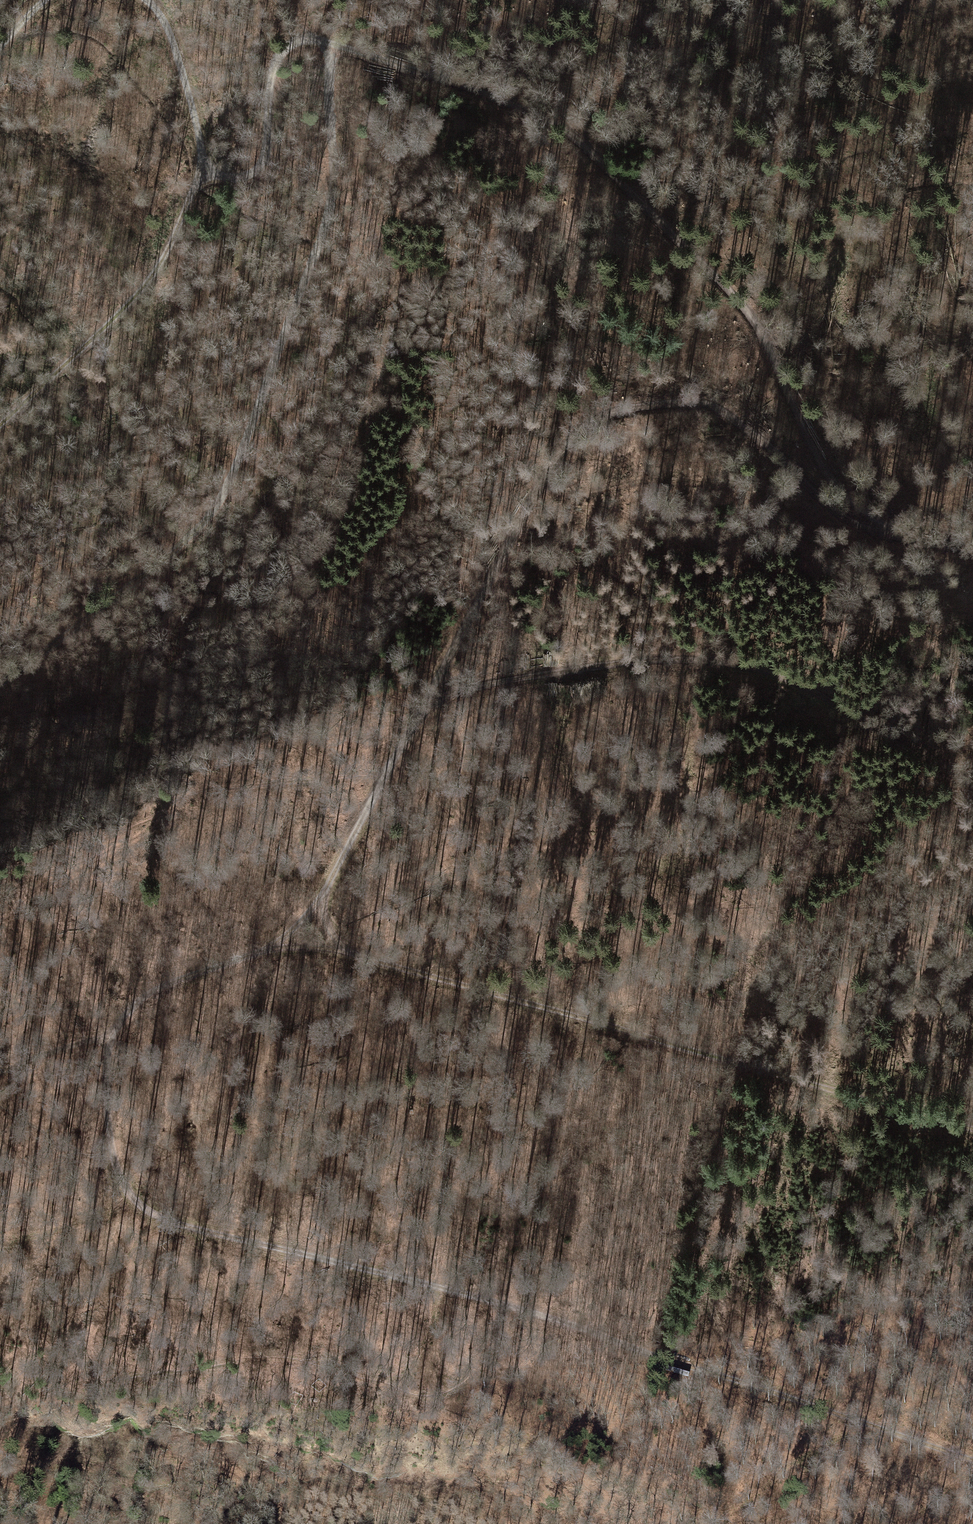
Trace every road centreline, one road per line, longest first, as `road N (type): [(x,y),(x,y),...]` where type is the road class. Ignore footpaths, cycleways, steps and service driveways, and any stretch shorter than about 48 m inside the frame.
road 1 (track): [(145,0),(159,12),(183,64),(202,170),(225,180),(246,180),(263,164),(272,67),(283,49),(311,39),(460,84),(569,131),(749,306),(829,485),(885,533)]
road 2 (track): [(114,1155),(107,1067),(127,1012),(156,990),(277,946),(298,926),(329,883),(565,447)]
road 3 (track): [(0,686),(190,536),(221,497),(330,213),(334,44)]
road 4 (track): [(277,946),(333,951),(972,1130)]
road 5 (track): [(433,694),(669,655),(778,670),(972,783)]
road 6 (track): [(692,1365),(508,1306),(151,1212)]
road 7 (track): [(565,447),(595,417),(697,403),(730,416),(842,516),(885,533)]
road 8 (track): [(202,170),(165,262),(0,423)]
road 9 (track): [(972,1461),(692,1365)]
road 10 (track): [(100,1371),(119,1333),(151,1212)]

